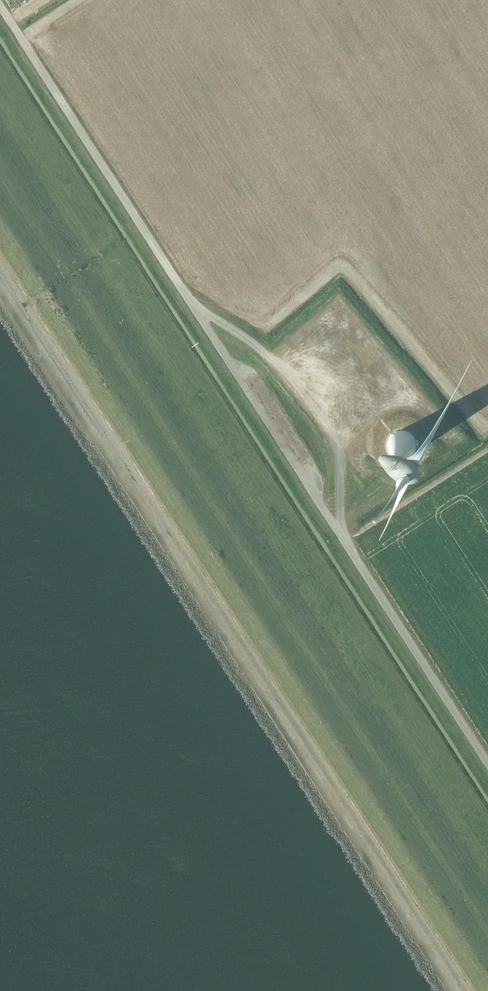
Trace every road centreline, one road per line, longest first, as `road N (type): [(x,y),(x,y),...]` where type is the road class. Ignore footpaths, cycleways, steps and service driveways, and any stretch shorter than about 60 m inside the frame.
road 1 (unclassified): [(467,990),(0,264)]

